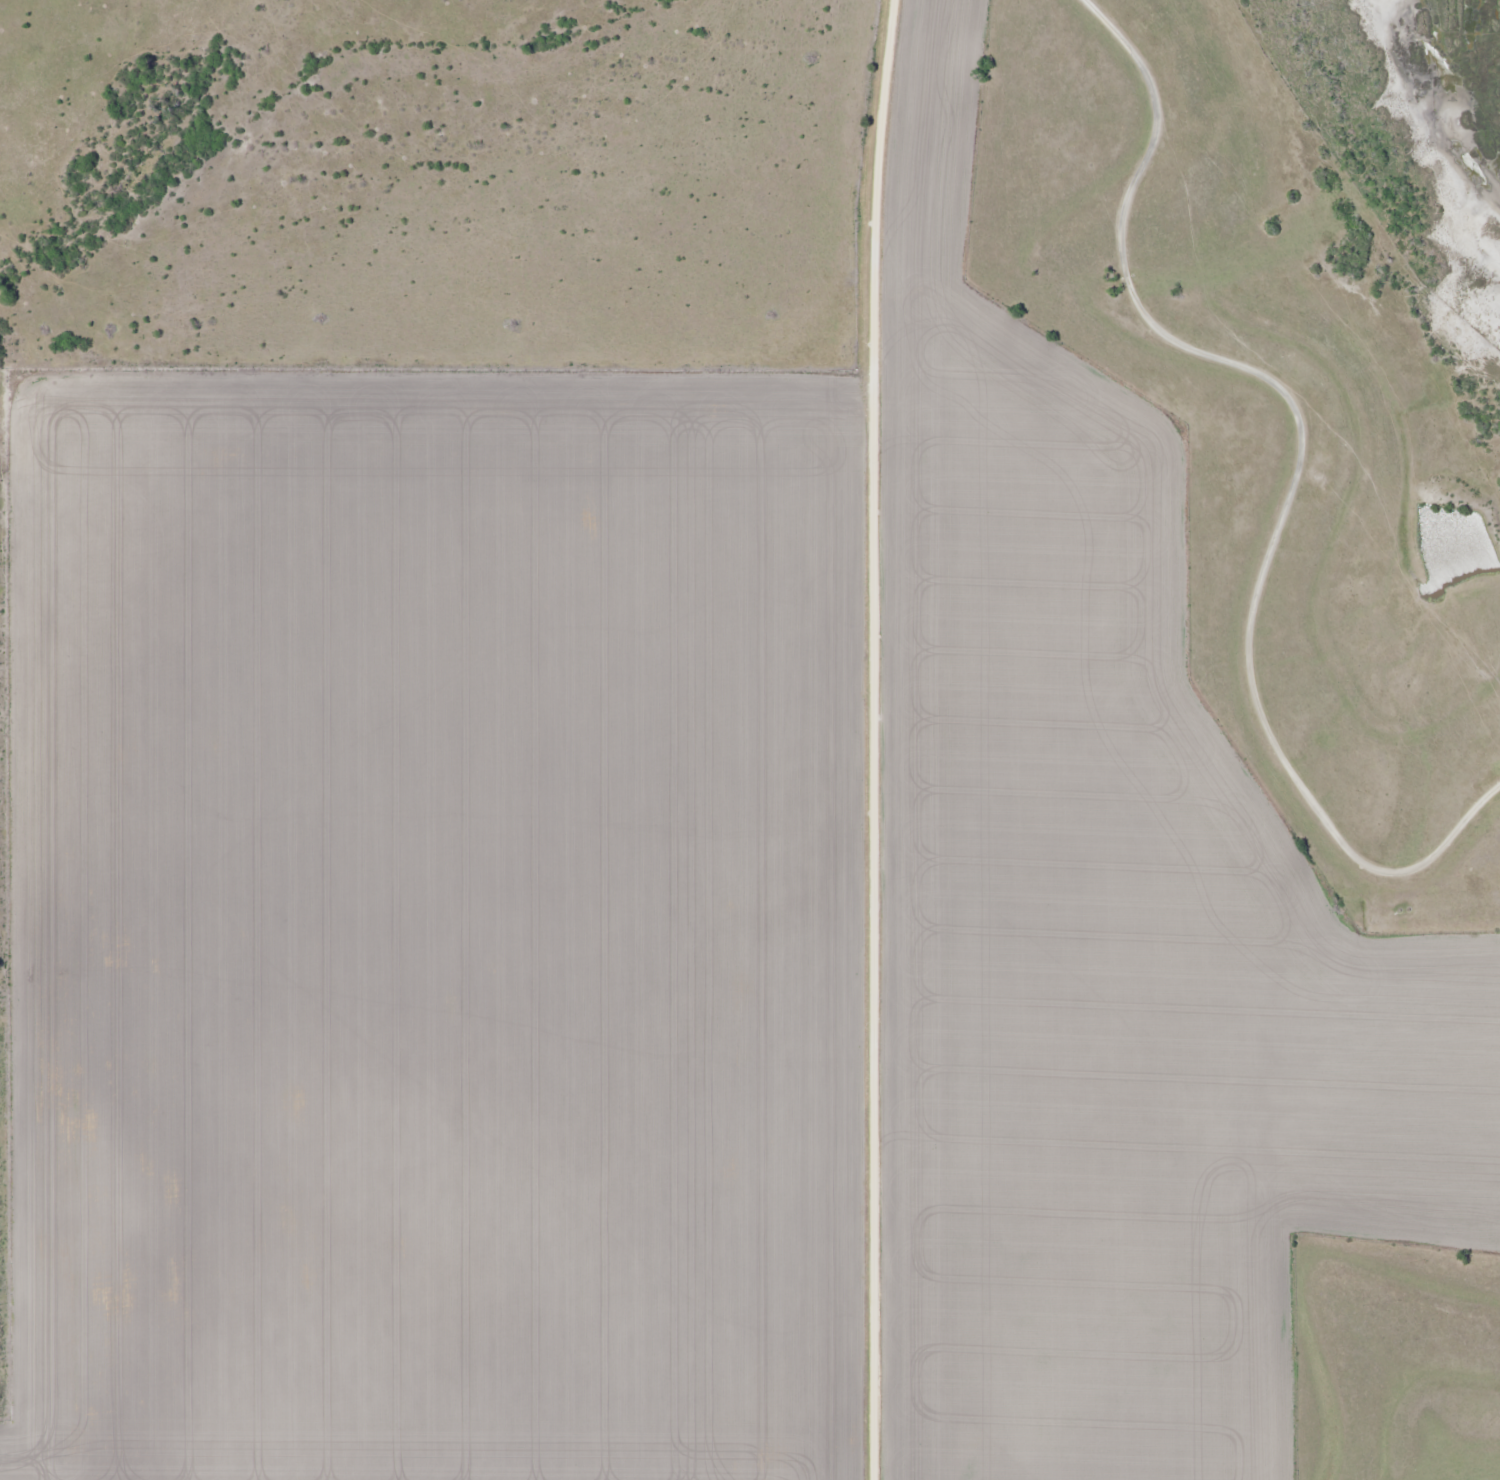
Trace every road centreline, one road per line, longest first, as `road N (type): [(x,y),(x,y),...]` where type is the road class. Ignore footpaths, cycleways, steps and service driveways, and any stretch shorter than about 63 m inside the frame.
road 1 (residential): [(873,1479),(877,144),(894,0)]

